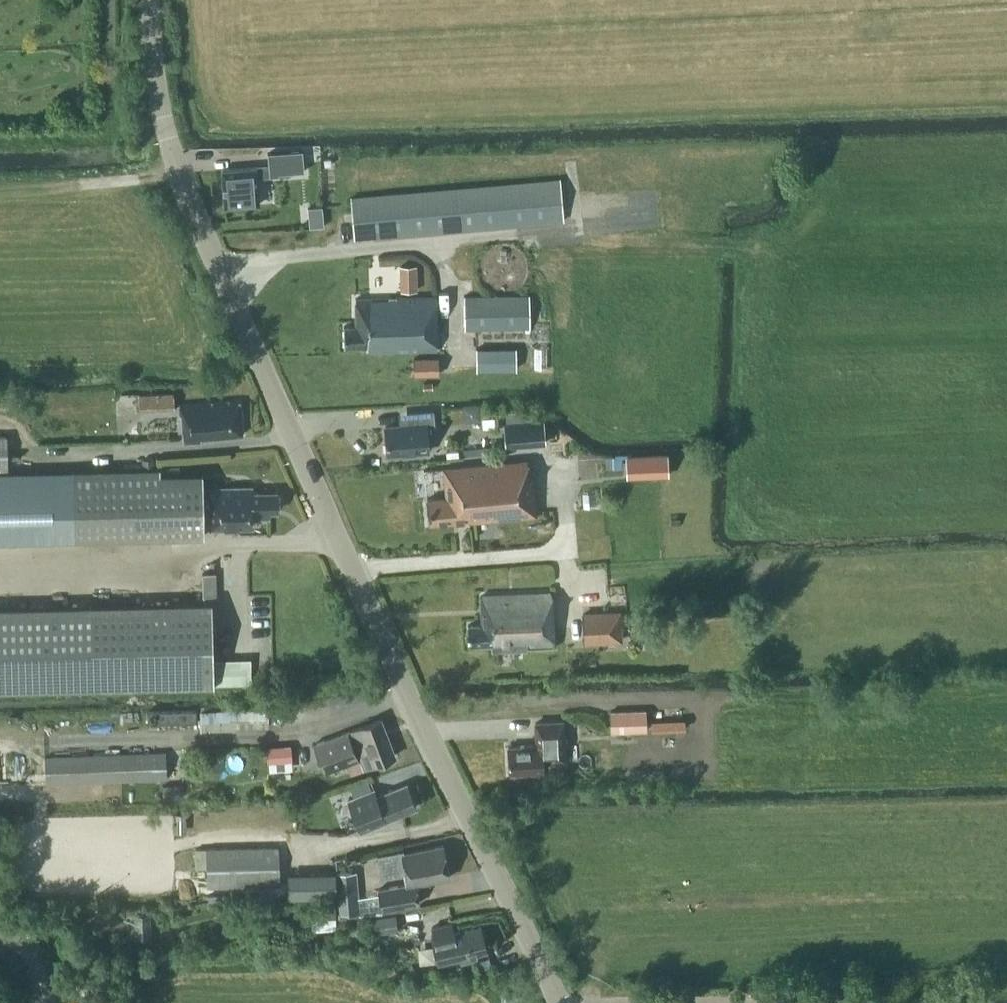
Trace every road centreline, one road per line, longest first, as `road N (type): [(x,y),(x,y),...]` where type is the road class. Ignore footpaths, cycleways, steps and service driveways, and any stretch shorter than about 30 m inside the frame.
road 1 (unclassified): [(554,1002),(187,195),(158,88),(151,0)]

